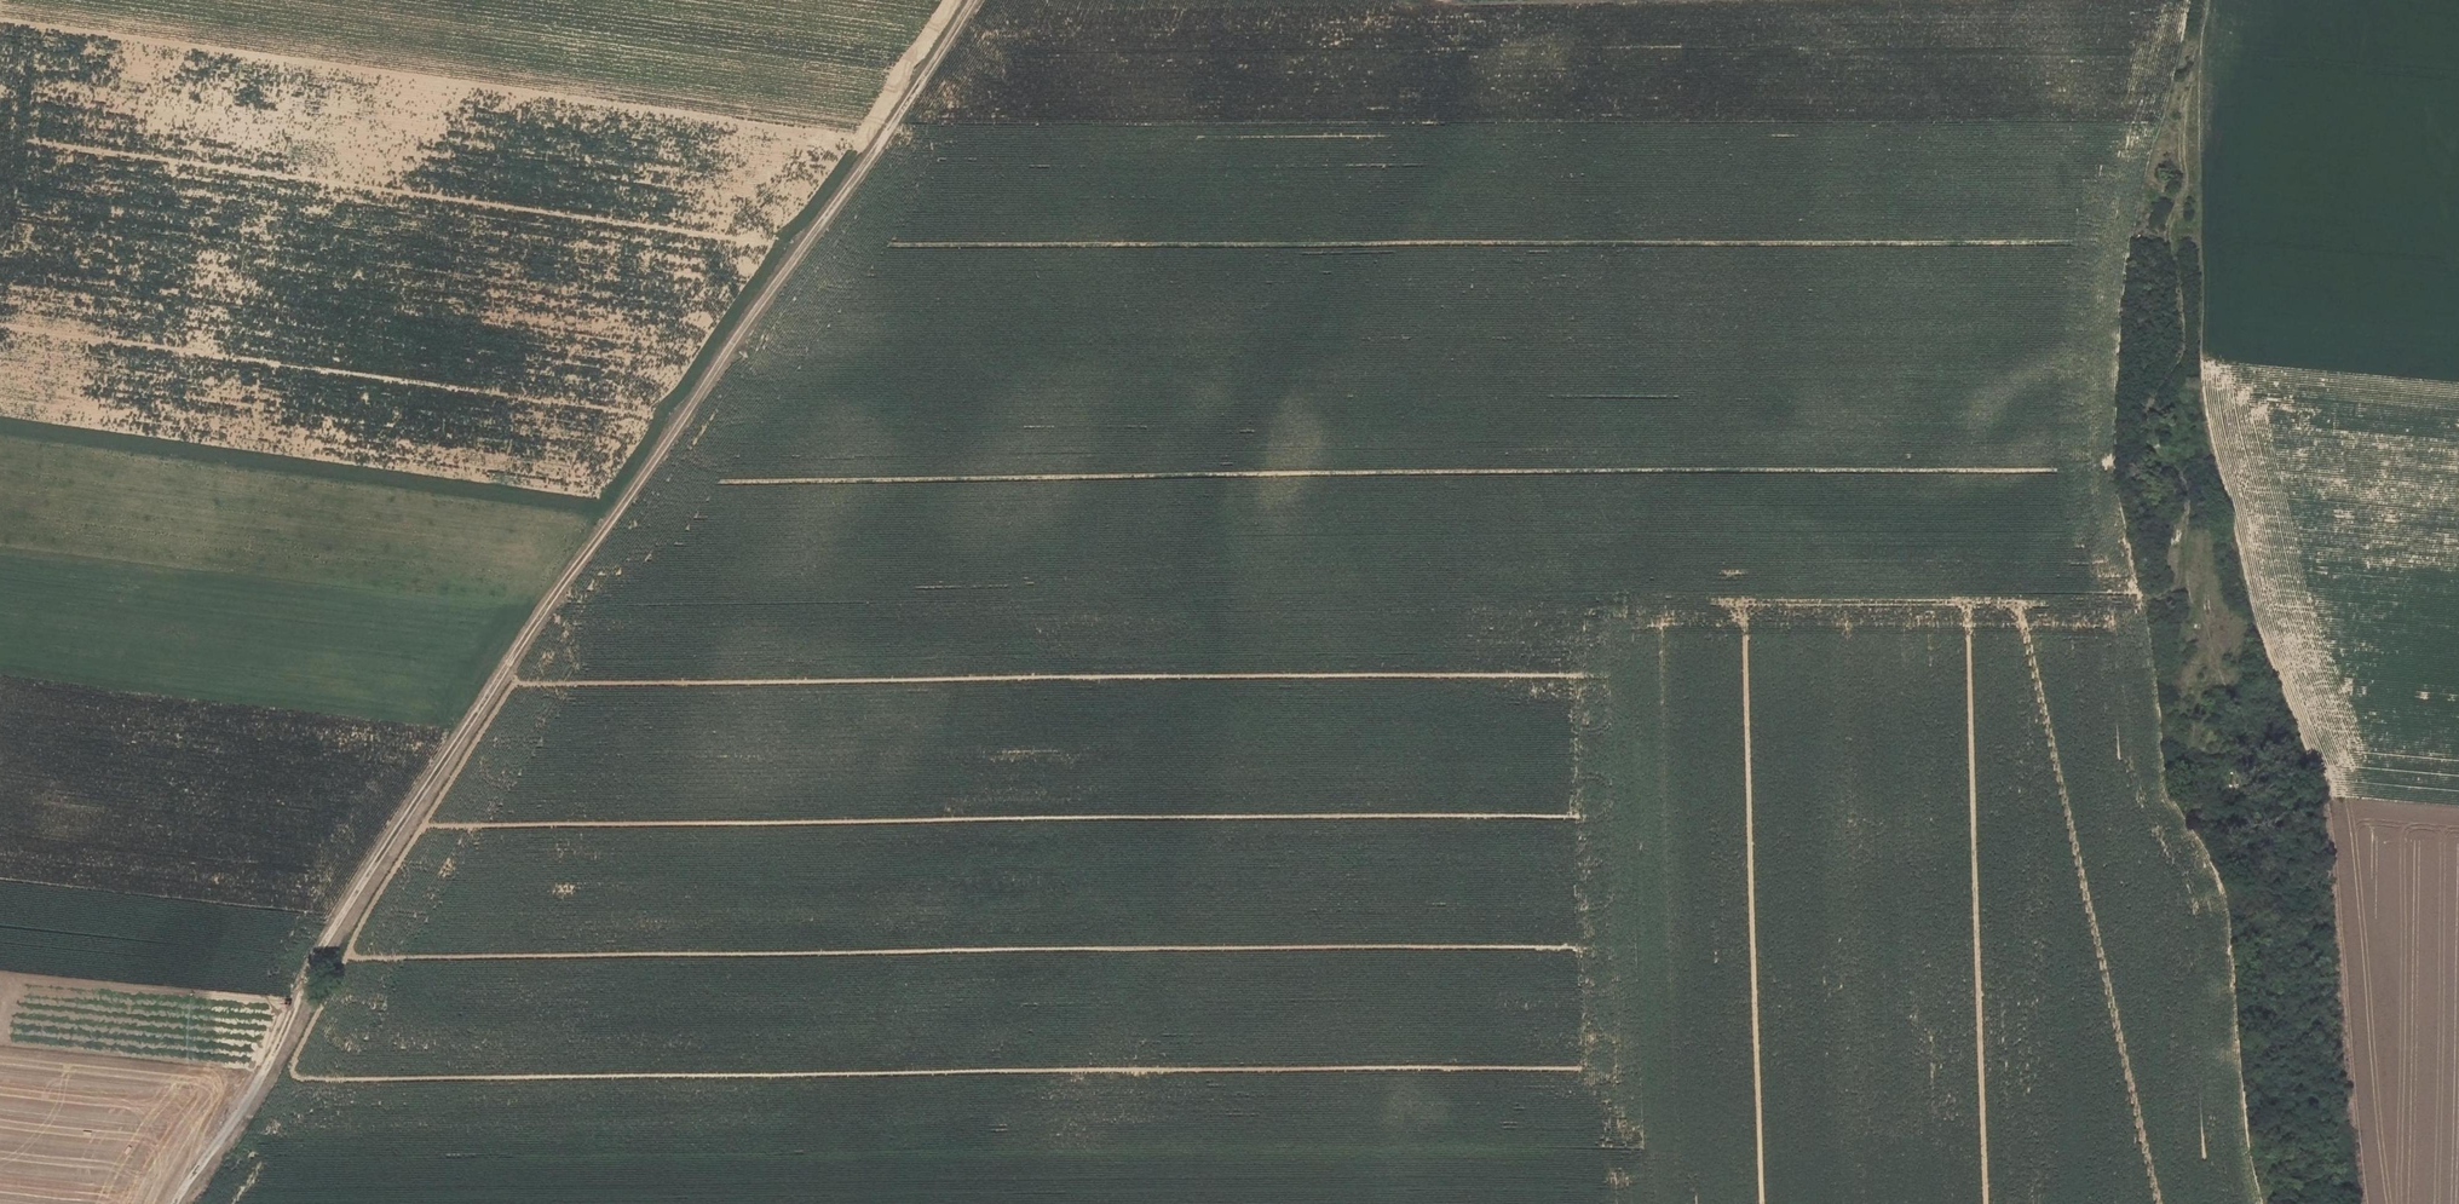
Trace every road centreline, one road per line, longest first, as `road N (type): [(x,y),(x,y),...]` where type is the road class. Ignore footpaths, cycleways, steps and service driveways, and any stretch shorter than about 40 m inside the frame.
road 1 (track): [(175,1203),(238,1117),(308,968),(536,620),(870,159),(973,0)]

